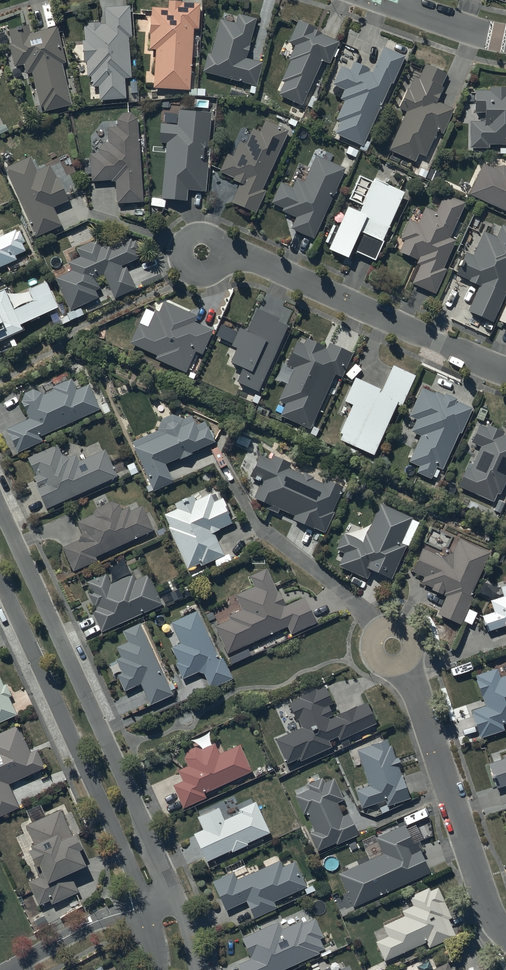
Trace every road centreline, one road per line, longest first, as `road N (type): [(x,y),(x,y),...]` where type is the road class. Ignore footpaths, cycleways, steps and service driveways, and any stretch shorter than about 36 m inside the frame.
road 1 (residential): [(0,506),(178,901)]
road 2 (residential): [(147,908),(0,579)]
road 3 (residential): [(505,371),(256,261),(201,251)]
road 4 (residential): [(393,646),(416,691),(493,919),(505,936)]
road 5 (residential): [(7,969),(91,924),(147,908)]
road 6 (residential): [(505,38),(389,0)]

